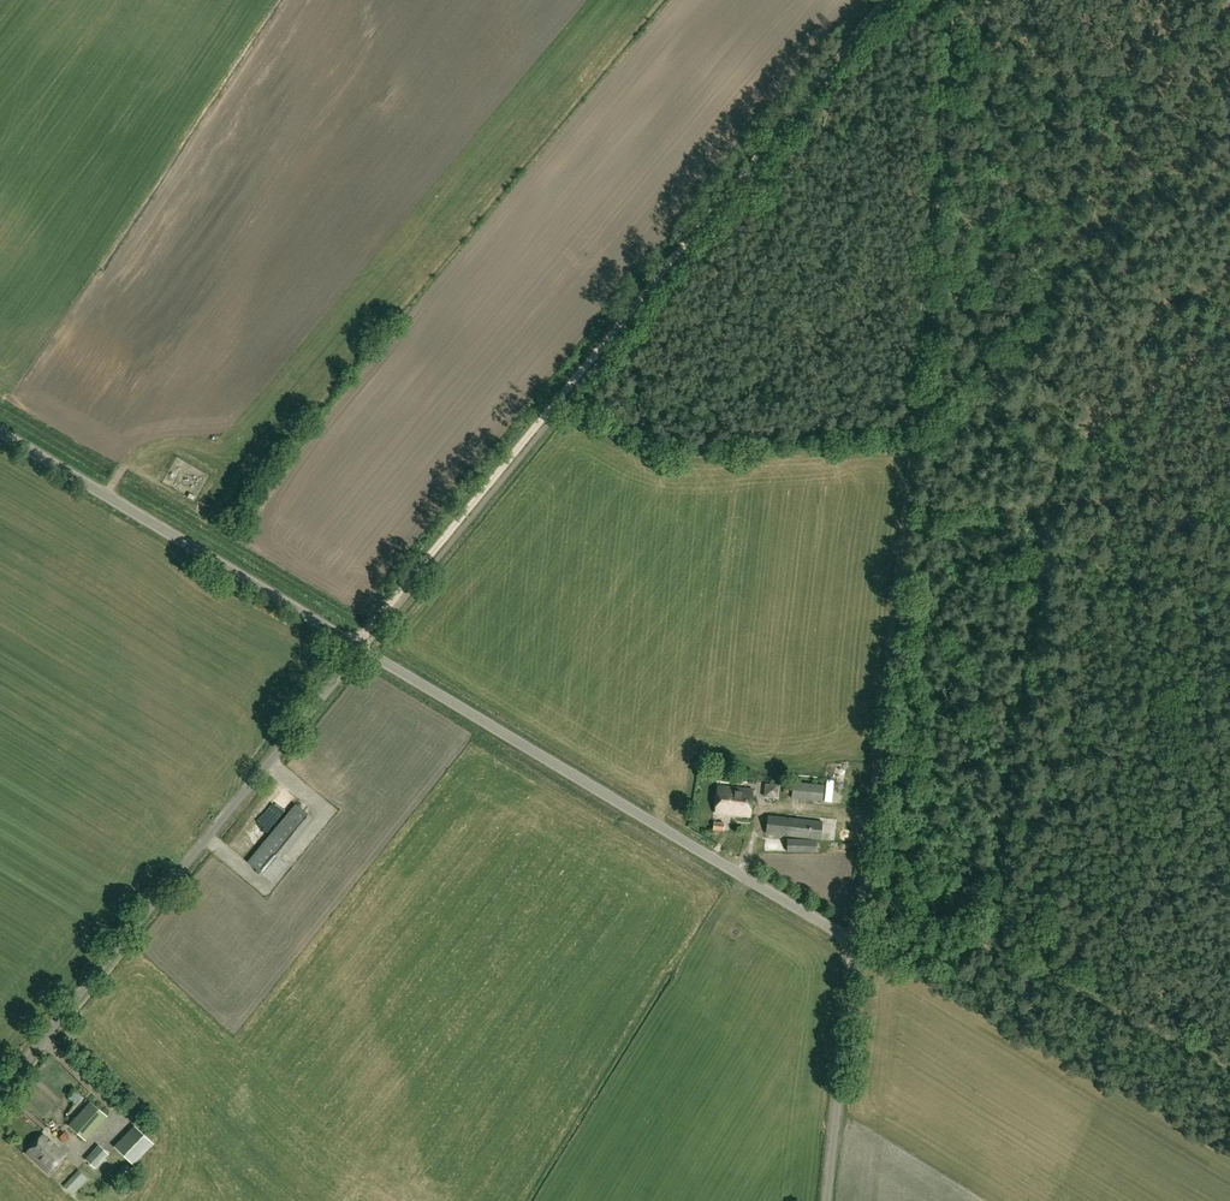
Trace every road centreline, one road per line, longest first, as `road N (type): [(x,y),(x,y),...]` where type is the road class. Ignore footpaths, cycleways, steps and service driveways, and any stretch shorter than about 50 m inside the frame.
road 1 (track): [(858,930),(961,0)]
road 2 (track): [(356,643),(886,0)]
road 3 (unclassified): [(827,1200),(851,945),(364,648)]
road 4 (track): [(999,946),(1043,499),(1056,465),(1101,422),(1229,329)]
road 5 (unclassified): [(0,1103),(364,648)]
road 6 (unclassified): [(364,648),(0,435)]
road 7 (track): [(1229,1059),(938,916),(858,930)]
road 8 (track): [(1229,468),(1178,490),(1043,499)]

